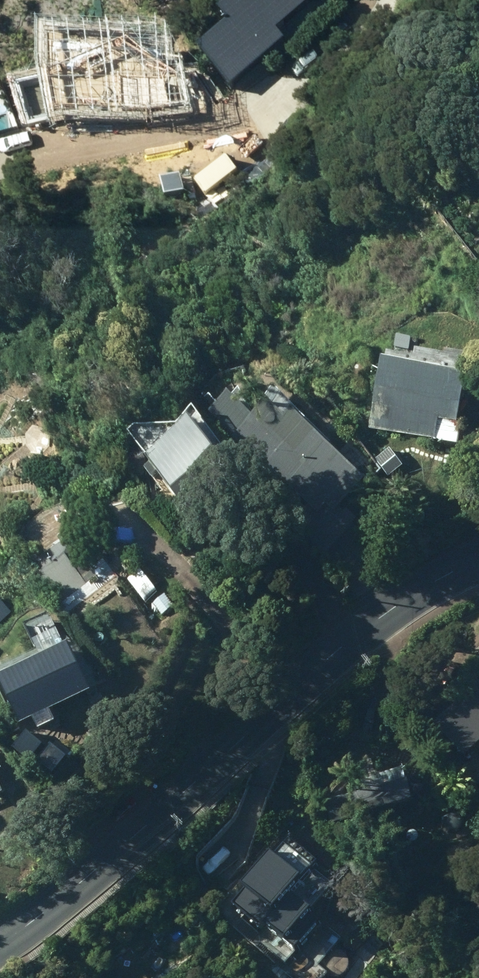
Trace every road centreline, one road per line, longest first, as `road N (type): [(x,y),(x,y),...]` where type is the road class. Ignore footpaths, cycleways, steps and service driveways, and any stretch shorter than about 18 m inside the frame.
road 1 (tertiary): [(0,946),(364,629),(478,560)]

